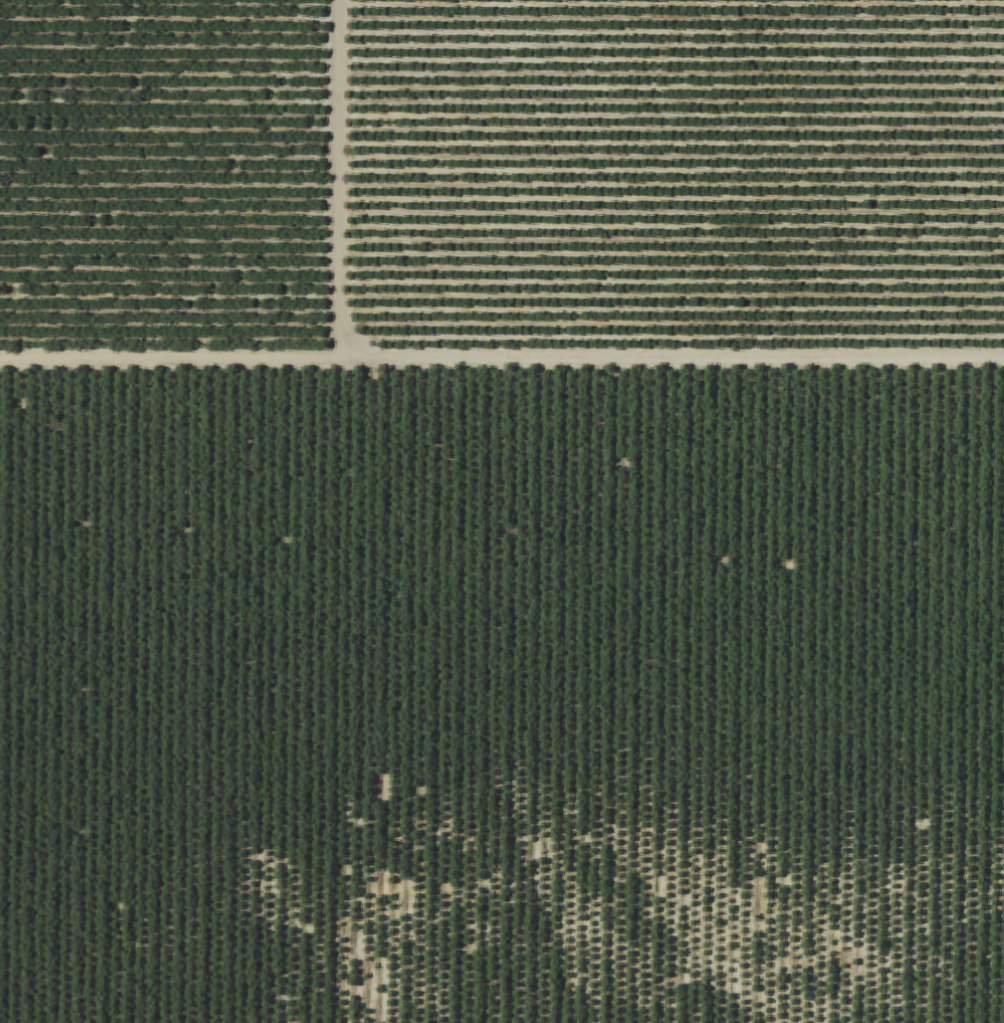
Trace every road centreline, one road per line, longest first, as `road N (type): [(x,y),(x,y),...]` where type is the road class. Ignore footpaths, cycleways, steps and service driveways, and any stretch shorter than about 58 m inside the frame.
road 1 (track): [(0,362),(1003,359)]
road 2 (track): [(340,0),(338,361)]

